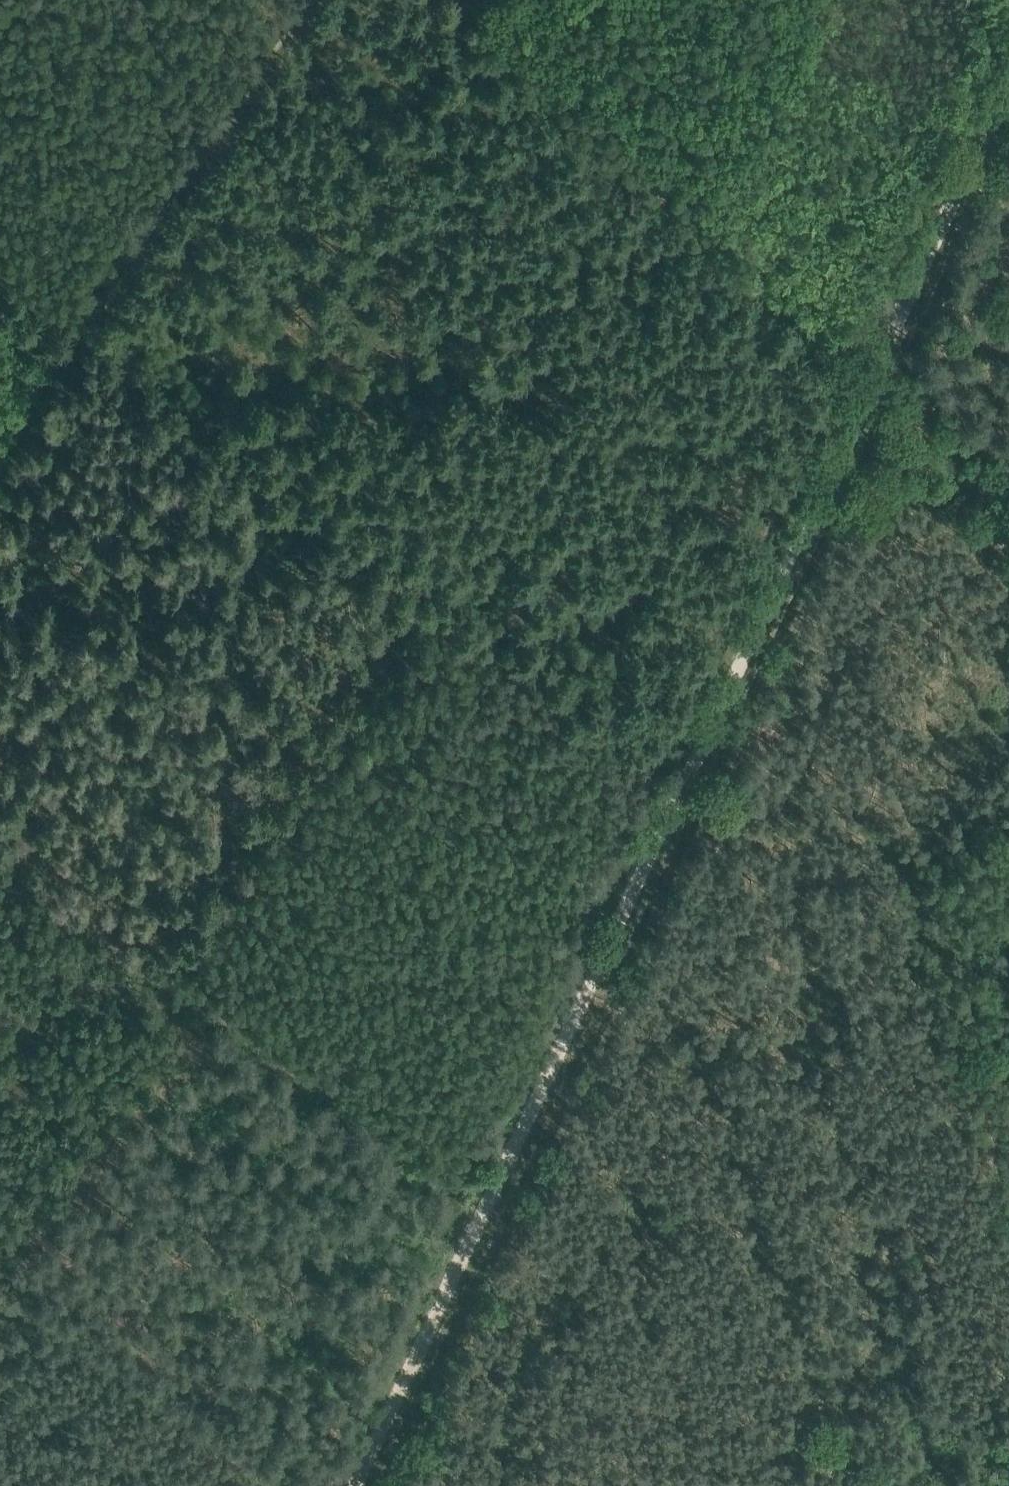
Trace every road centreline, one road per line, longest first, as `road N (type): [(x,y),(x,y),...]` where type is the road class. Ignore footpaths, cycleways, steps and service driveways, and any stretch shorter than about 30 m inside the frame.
road 1 (track): [(881,351),(352,1485)]
road 2 (track): [(881,351),(1008,77)]

